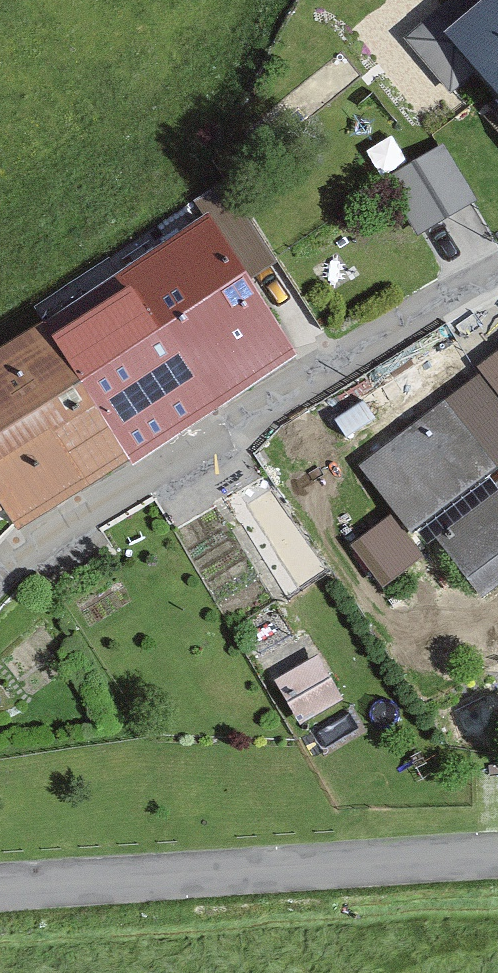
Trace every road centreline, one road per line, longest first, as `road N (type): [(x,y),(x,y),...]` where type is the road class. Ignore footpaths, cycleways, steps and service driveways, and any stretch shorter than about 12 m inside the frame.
road 1 (residential): [(0,582),(16,562),(497,272)]
road 2 (unclassified): [(0,892),(497,861)]

